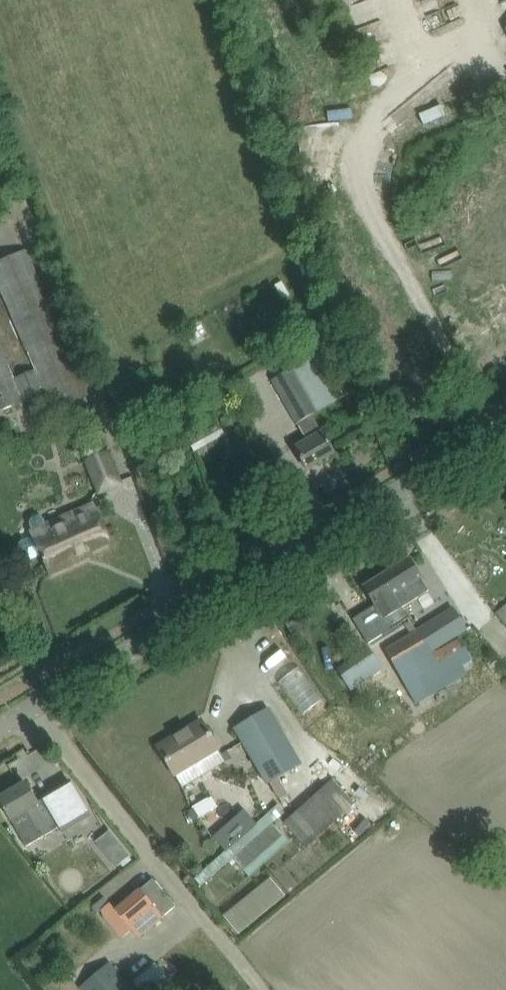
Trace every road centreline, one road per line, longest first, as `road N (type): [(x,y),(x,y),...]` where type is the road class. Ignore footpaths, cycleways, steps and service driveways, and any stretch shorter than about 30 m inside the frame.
road 1 (tertiary): [(0,730),(505,434)]

